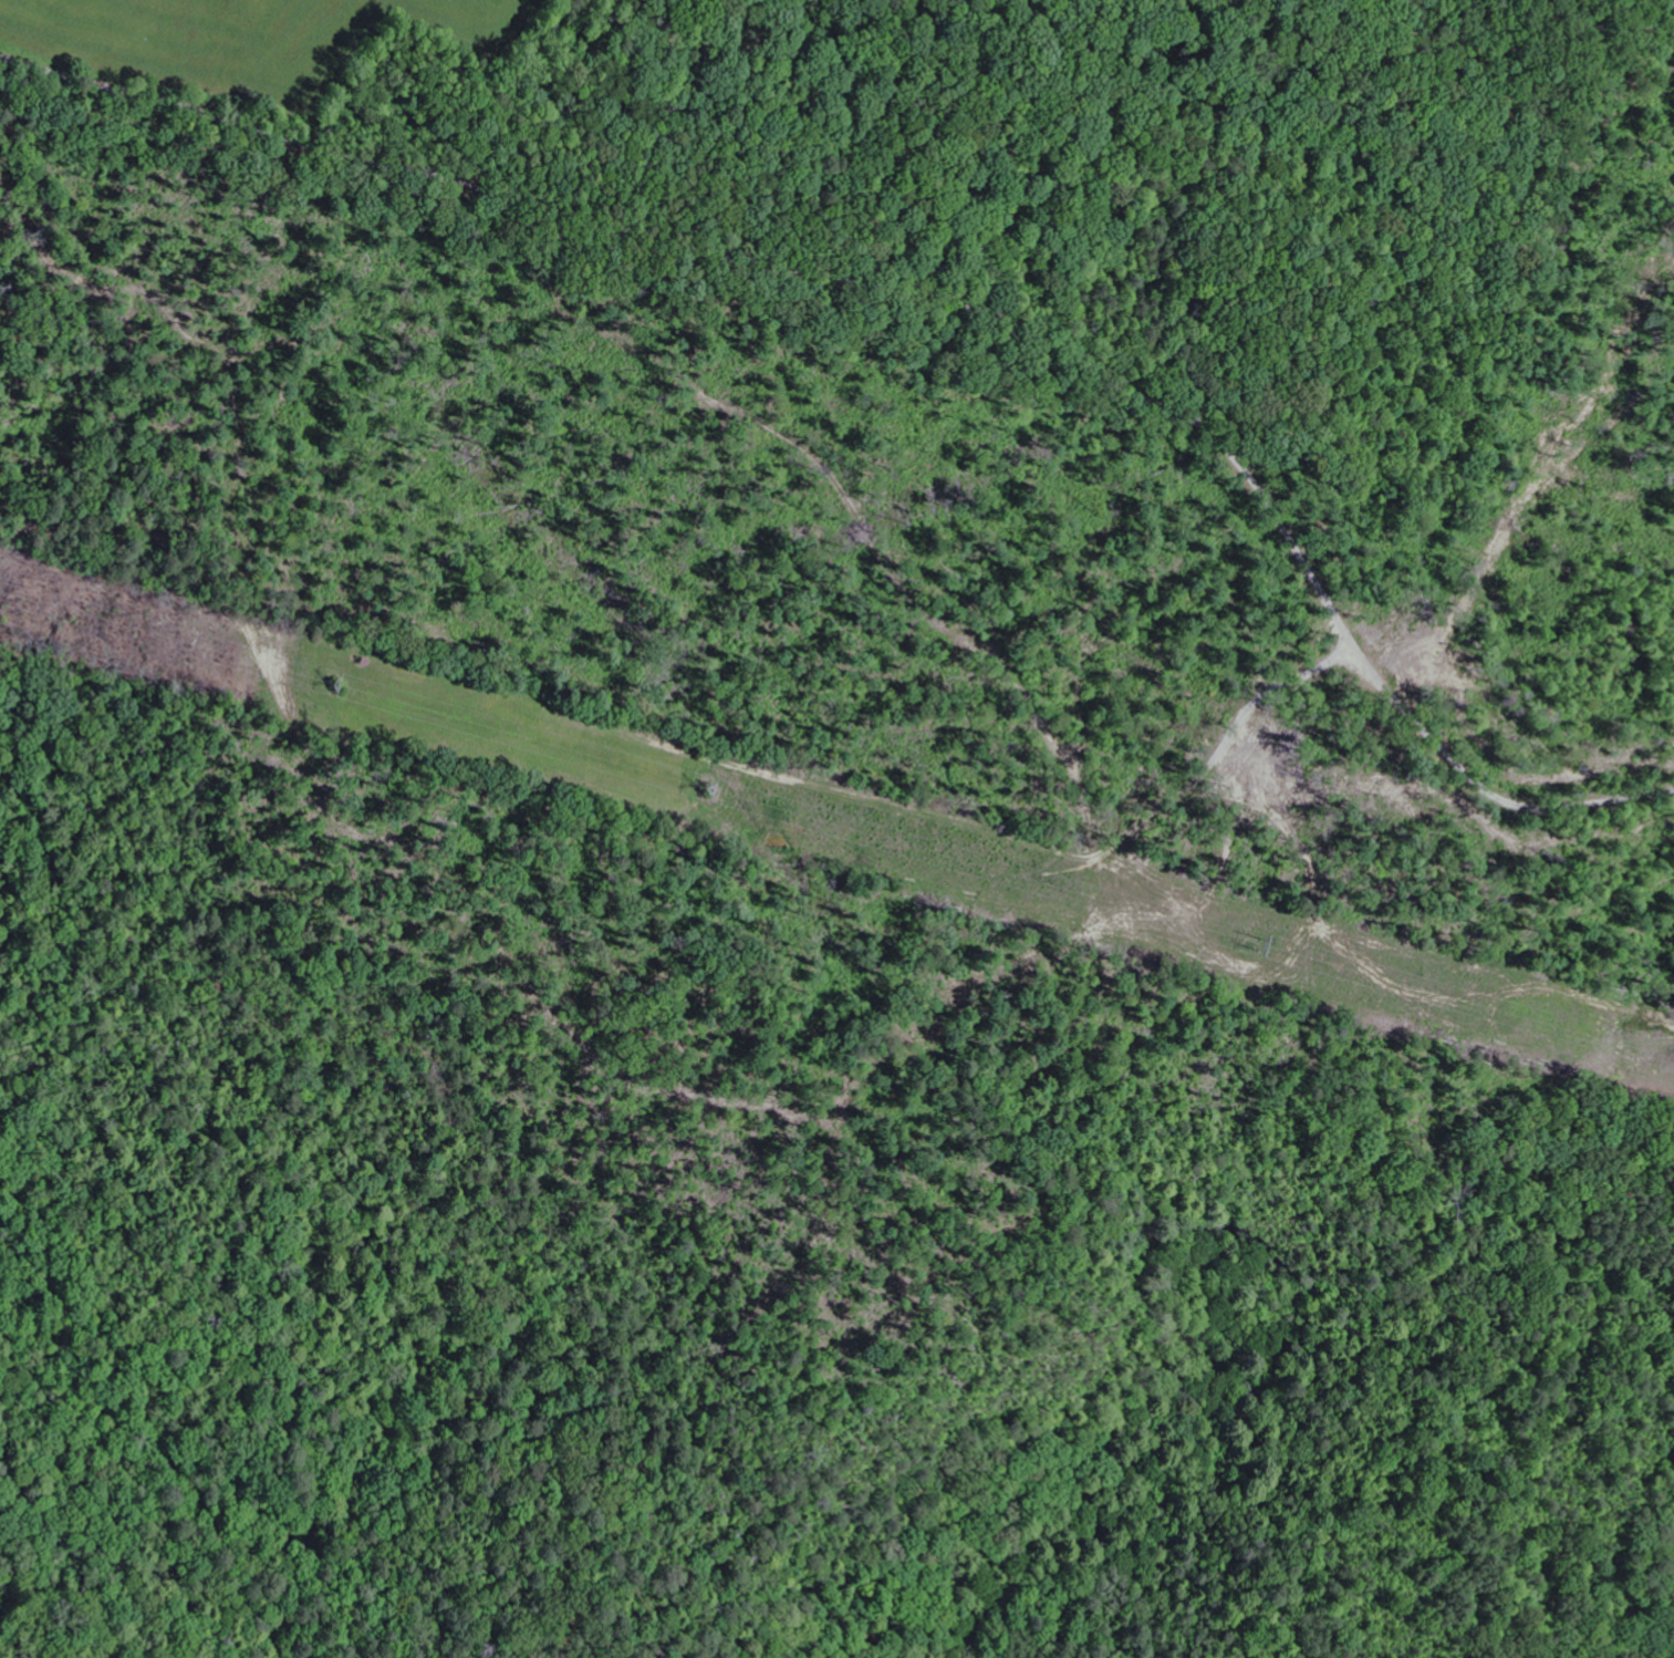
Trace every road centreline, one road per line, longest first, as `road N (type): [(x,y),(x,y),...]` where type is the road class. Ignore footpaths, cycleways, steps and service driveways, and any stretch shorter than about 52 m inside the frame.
road 1 (residential): [(1673,790),(1619,795),(1524,779),(1414,732),(1335,598),(1229,450),(1190,418),(1056,339),(950,301),(698,249),(544,196),(407,166),(352,139),(304,149),(209,111),(0,56)]

